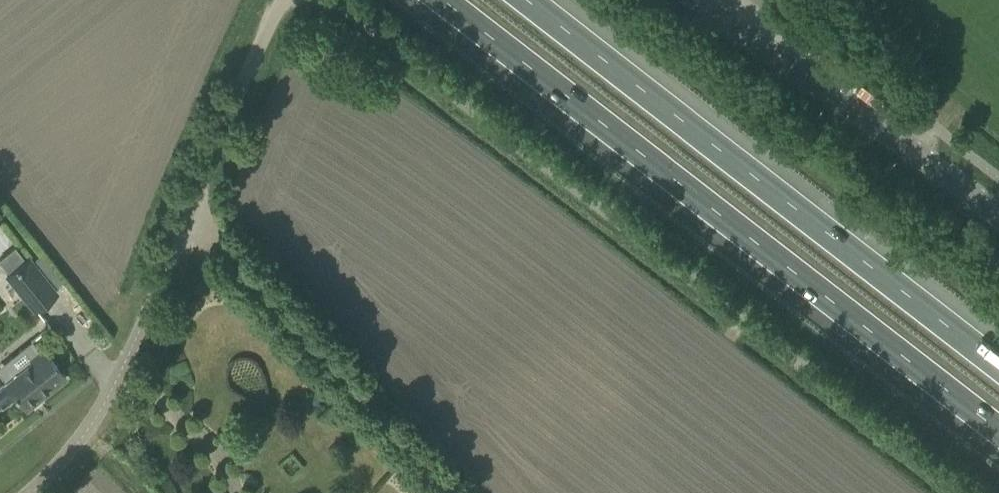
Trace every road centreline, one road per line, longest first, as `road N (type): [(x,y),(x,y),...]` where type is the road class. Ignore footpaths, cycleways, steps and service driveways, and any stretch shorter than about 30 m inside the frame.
road 1 (unclassified): [(964,492),(324,0)]
road 2 (motorway): [(442,0),(998,432)]
road 3 (motorway): [(998,366),(526,0)]
road 4 (unclassified): [(25,492),(59,461),(107,394),(286,0)]
road 5 (unclassified): [(998,210),(703,0)]

